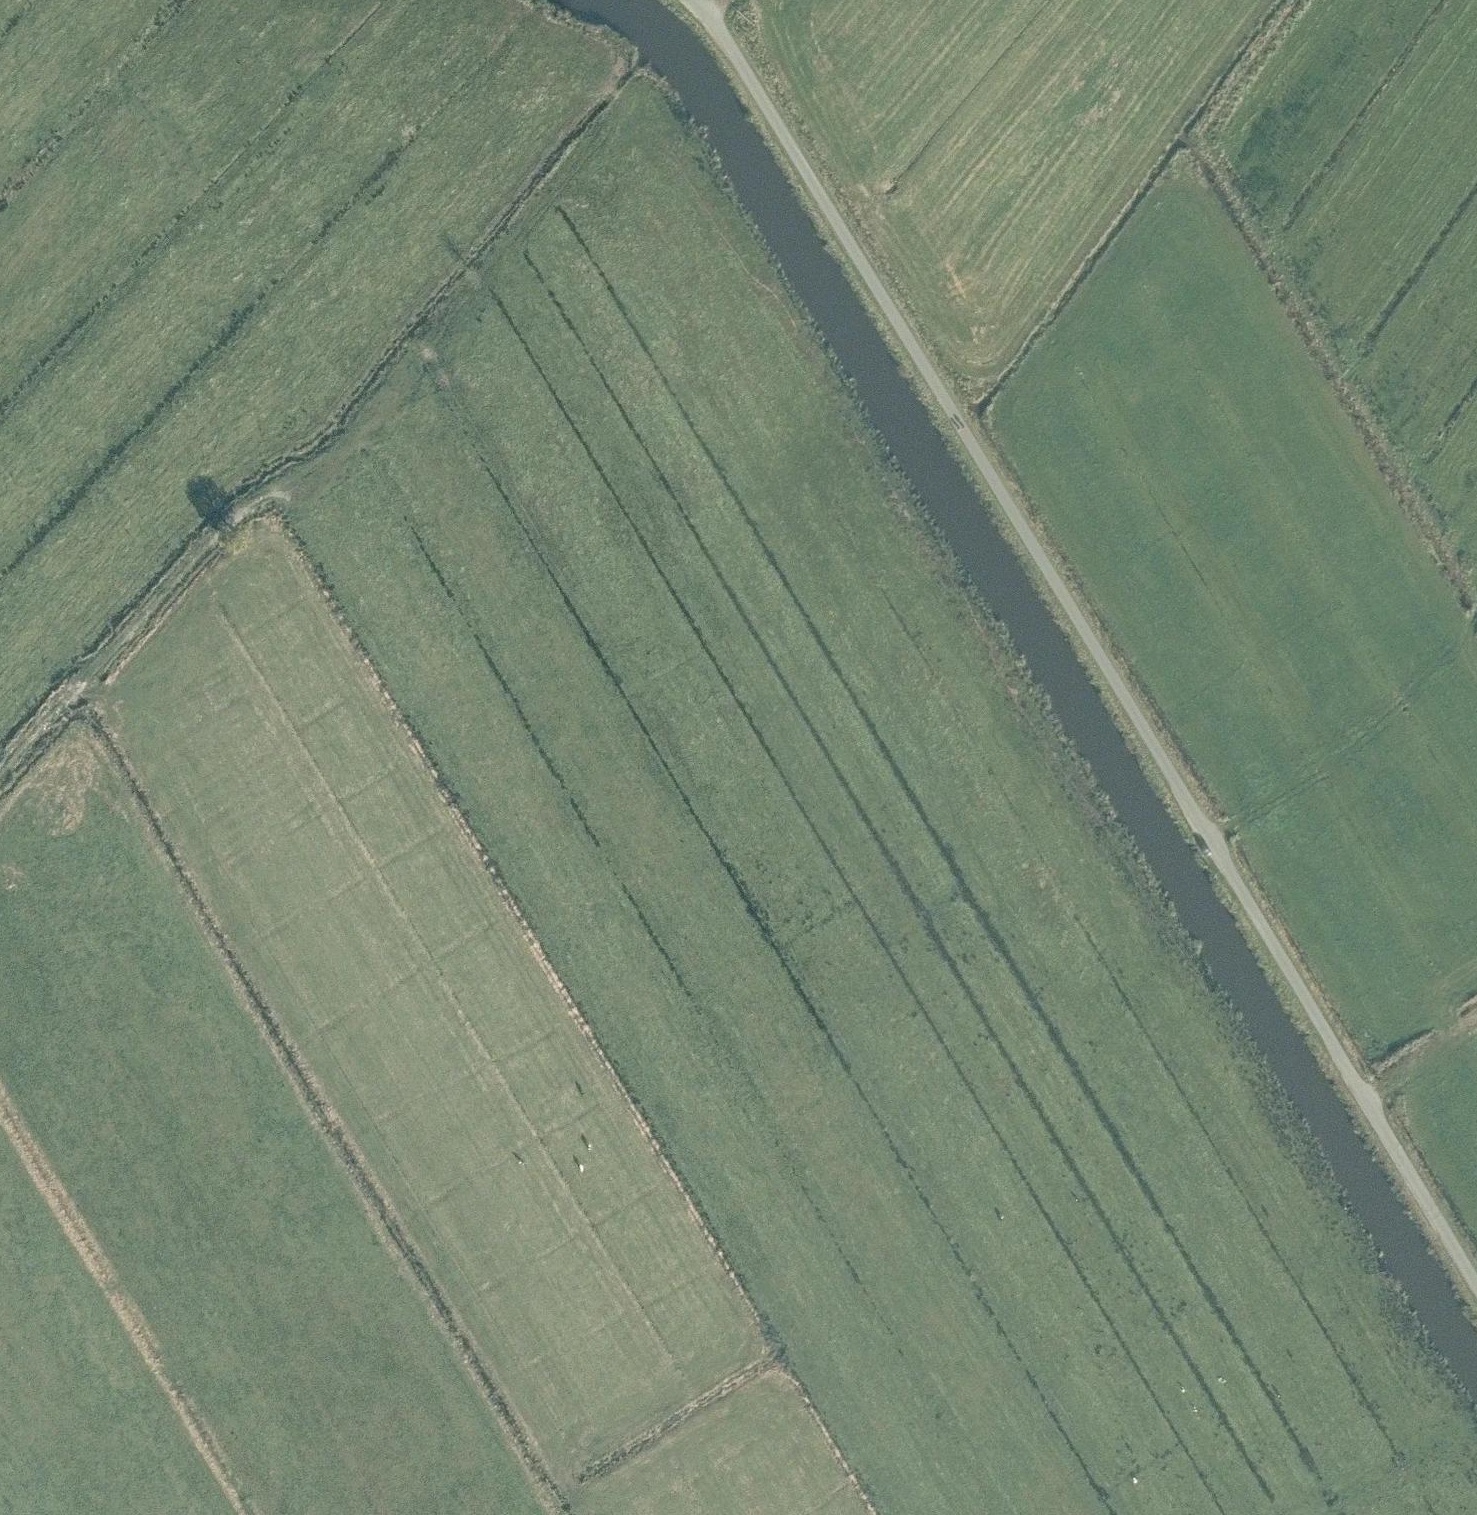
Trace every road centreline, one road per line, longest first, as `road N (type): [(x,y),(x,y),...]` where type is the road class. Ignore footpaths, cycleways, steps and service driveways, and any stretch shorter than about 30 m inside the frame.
road 1 (unclassified): [(670,0),(697,16),(750,78),(1476,1291)]

